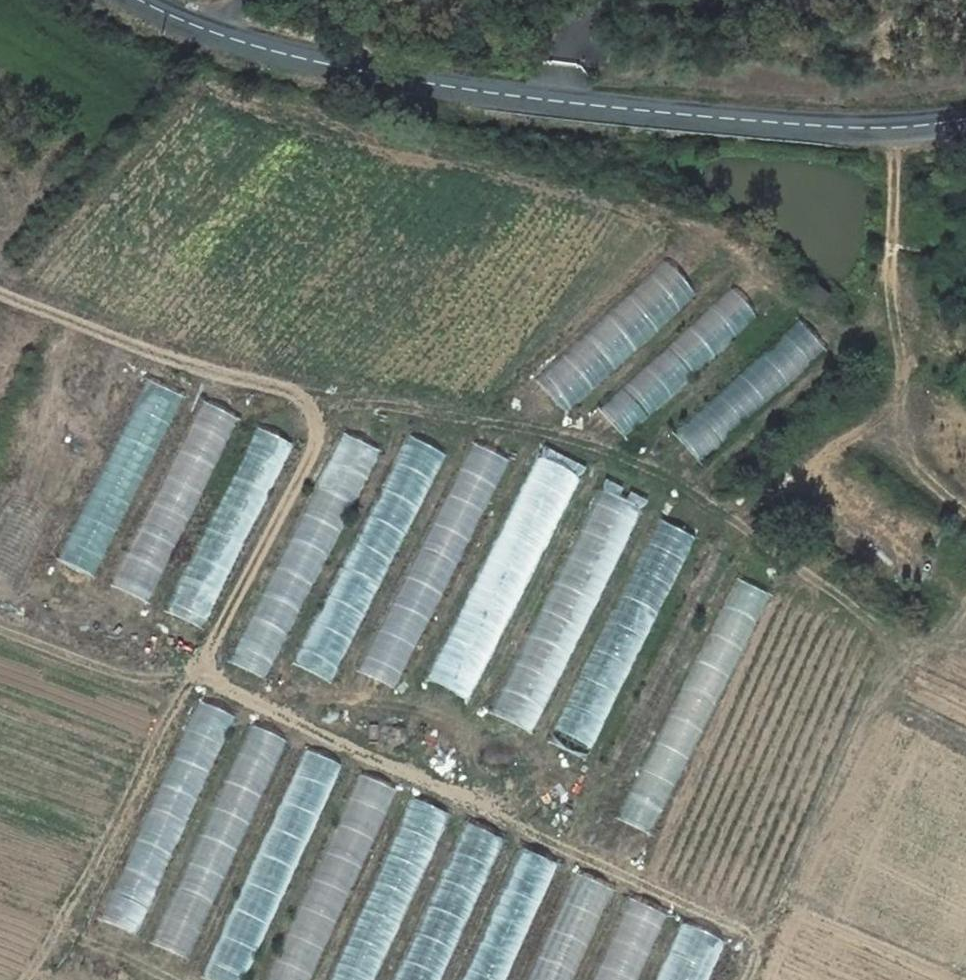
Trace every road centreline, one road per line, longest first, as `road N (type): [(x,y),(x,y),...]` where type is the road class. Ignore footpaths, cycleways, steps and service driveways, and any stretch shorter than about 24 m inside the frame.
road 1 (track): [(0,293),(257,385),(539,434),(642,467),(965,665)]
road 2 (track): [(342,400),(210,670),(235,697),(761,933),(753,979)]
road 3 (tertiary): [(144,0),(208,30),(345,70),(662,114),(827,128),(965,121)]

